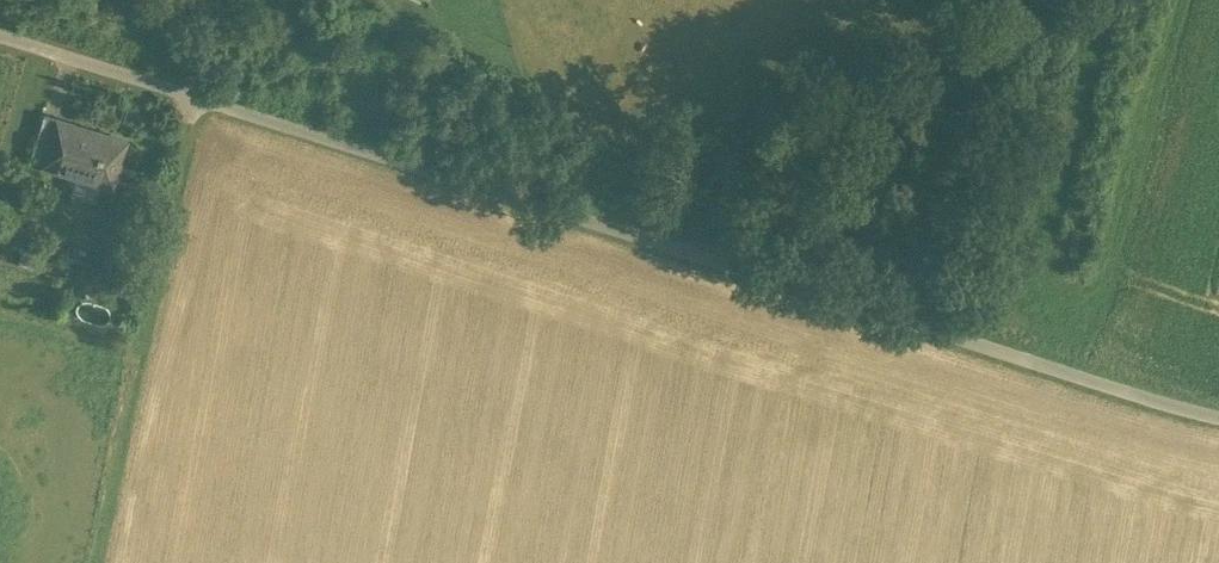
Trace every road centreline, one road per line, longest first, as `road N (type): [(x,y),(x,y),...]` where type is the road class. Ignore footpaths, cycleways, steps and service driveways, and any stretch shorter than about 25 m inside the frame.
road 1 (unclassified): [(1218,425),(0,34)]
road 2 (track): [(197,100),(94,562)]

